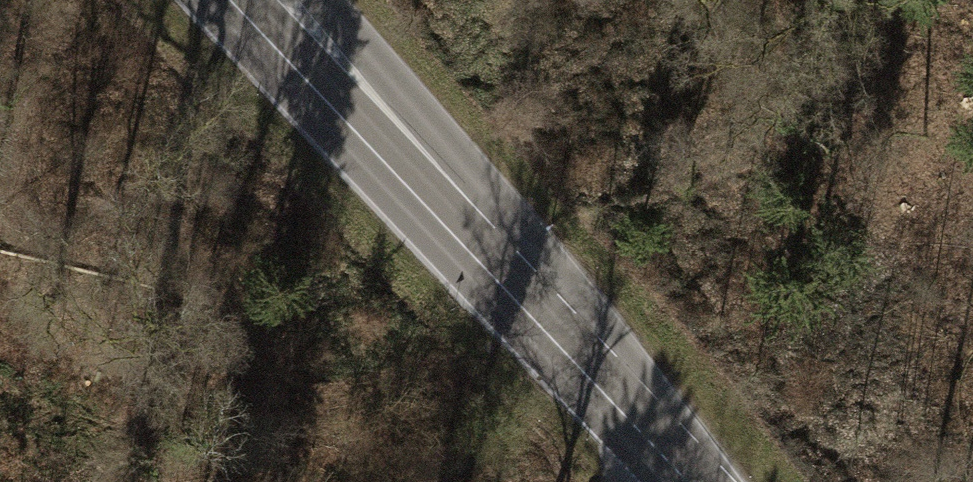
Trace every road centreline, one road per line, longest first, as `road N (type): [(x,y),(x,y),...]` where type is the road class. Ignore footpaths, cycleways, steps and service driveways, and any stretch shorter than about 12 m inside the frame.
road 1 (secondary): [(227,0),(674,468)]
road 2 (unclassified): [(674,468),(504,198),(328,0)]

